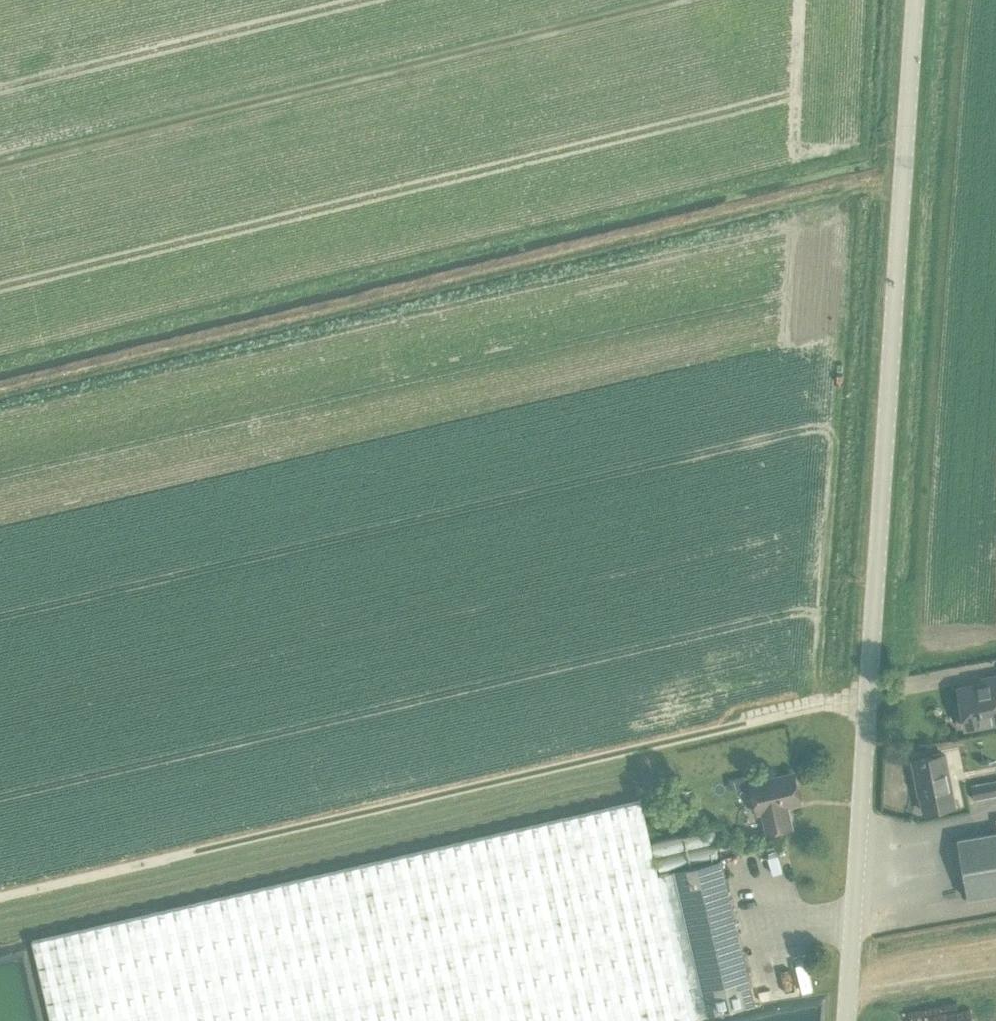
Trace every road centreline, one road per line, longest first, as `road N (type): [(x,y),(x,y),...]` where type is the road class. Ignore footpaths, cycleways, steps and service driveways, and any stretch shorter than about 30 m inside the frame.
road 1 (unclassified): [(844,1020),(915,0)]
road 2 (track): [(0,896),(867,693)]

